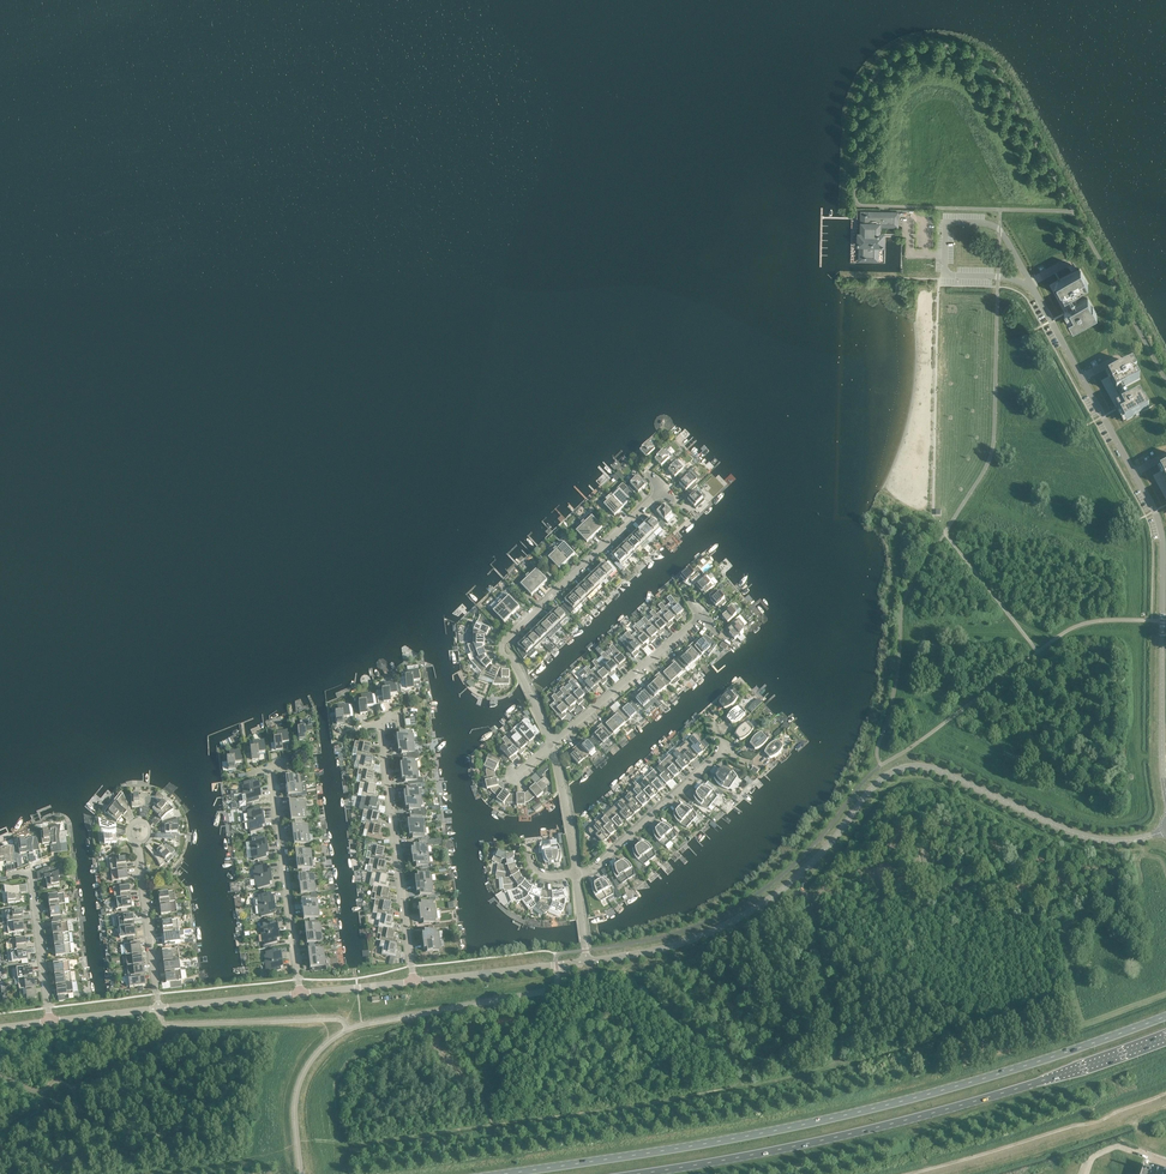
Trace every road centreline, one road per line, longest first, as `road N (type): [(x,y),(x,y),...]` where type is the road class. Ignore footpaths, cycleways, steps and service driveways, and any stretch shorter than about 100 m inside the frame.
road 1 (trunk): [(1165,1015),(867,1109),(506,1173)]
road 2 (unclassified): [(586,961),(658,949),(730,923),(782,891),(879,782),(902,768),(942,771),(1081,835),(1124,841),(1163,830)]
road 3 (trunk): [(634,1173),(884,1125),(1165,1037)]
road 4 (residential): [(1037,295),(1155,513),(1163,620)]
road 5 (residential): [(550,744),(502,647),(665,489)]
road 6 (residential): [(412,981),(380,723)]
road 7 (residential): [(298,993),(271,767)]
road 8 (residential): [(550,744),(700,614)]
road 9 (residential): [(724,750),(605,859),(575,873)]
road 10 (residential): [(412,981),(586,961)]
road 11 (unclassified): [(1165,793),(1163,620)]
road 12 (residential): [(136,841),(157,1009)]
road 13 (residential): [(30,868),(48,1022)]
road 14 (residential): [(157,1009),(298,993)]
road 15 (residential): [(575,873),(550,744)]

